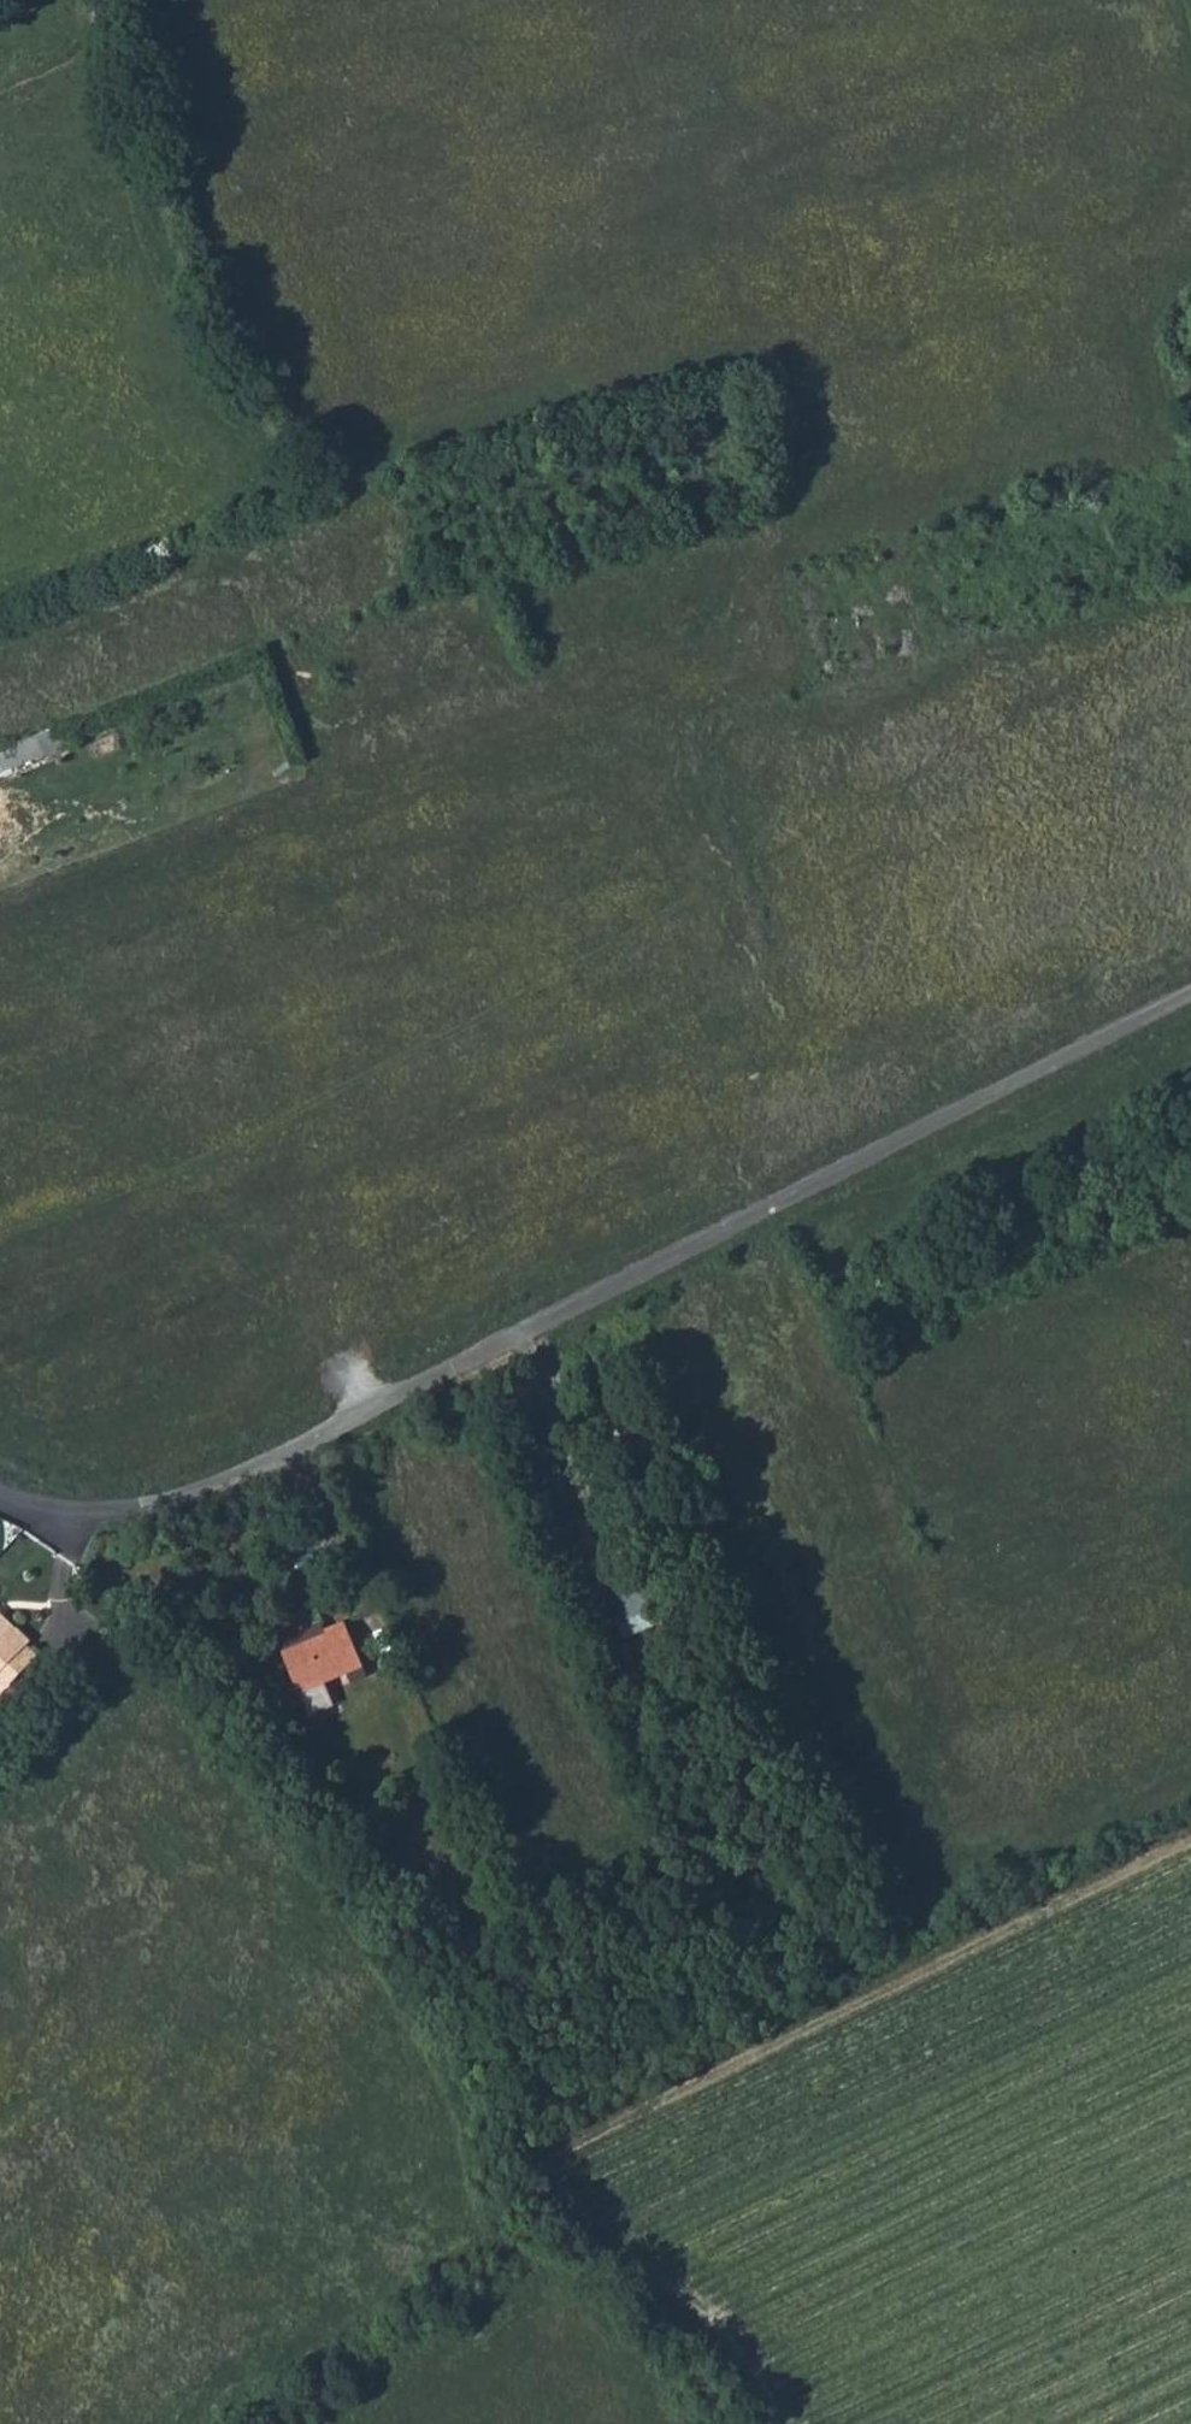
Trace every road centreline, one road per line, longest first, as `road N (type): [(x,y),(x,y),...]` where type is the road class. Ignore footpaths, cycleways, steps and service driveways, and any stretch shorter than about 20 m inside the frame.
road 1 (unclassified): [(1190,1000),(268,1465),(149,1512),(74,1515)]

